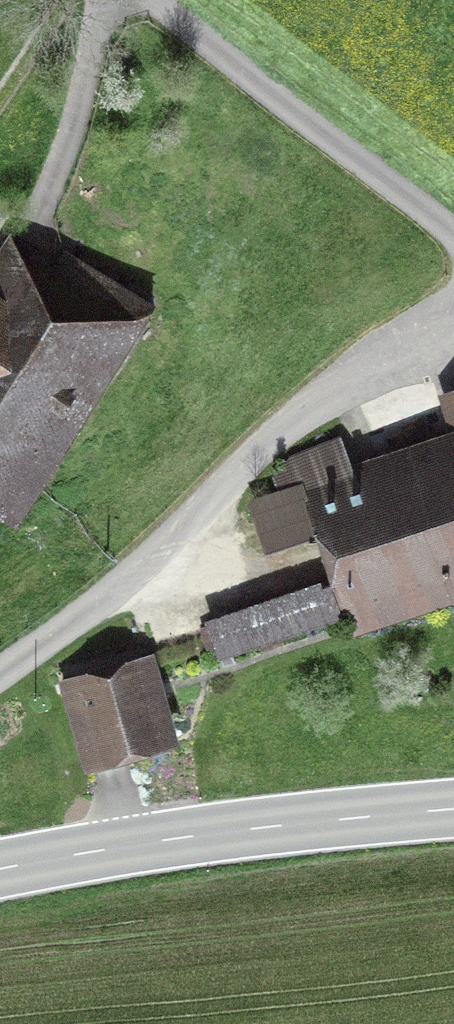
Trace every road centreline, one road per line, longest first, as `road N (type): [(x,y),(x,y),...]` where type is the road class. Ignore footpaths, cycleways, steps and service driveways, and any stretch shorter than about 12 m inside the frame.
road 1 (residential): [(453,328),(346,383),(149,567),(0,680)]
road 2 (tertiary): [(0,869),(345,817),(453,808)]
road 3 (residential): [(146,0),(453,236)]

